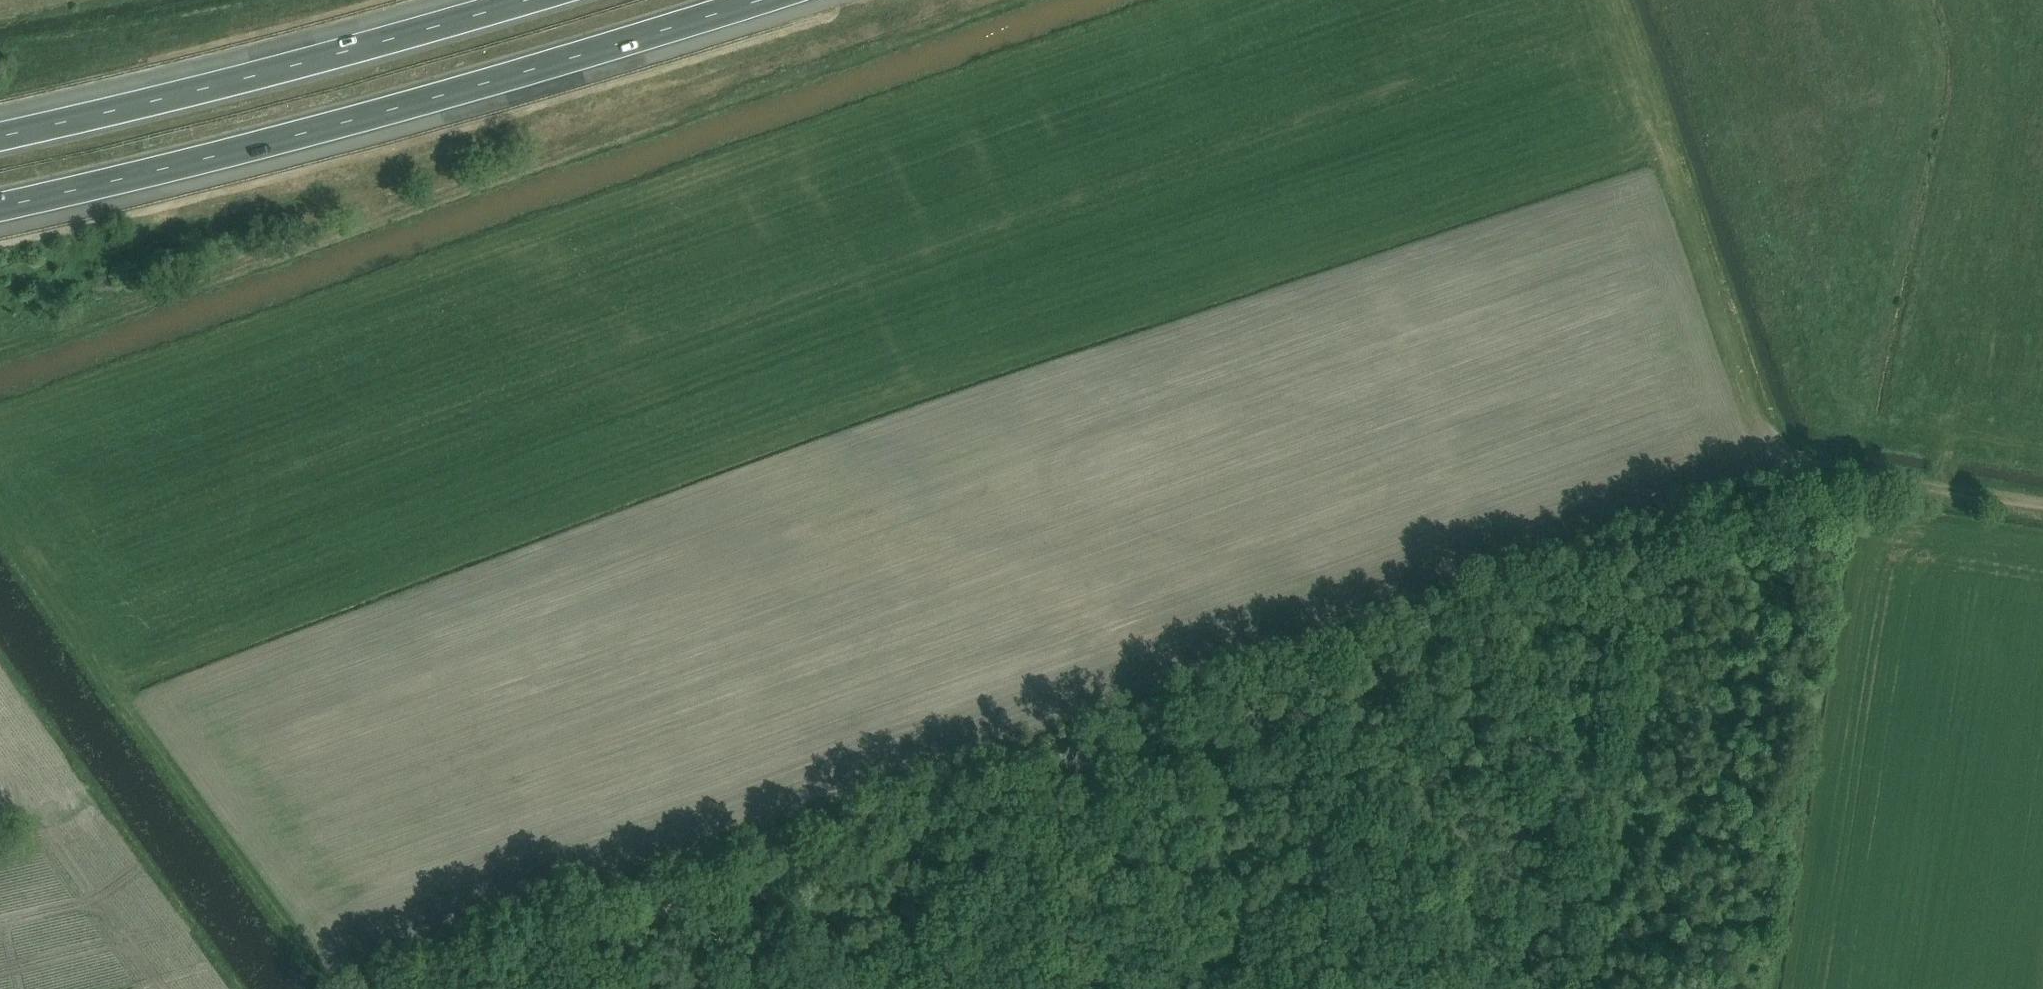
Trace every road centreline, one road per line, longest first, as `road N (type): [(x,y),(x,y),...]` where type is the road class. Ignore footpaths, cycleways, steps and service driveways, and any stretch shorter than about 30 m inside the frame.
road 1 (motorway): [(0,209),(332,132),(756,0)]
road 2 (track): [(0,353),(539,161)]
road 3 (motorway): [(511,0),(0,136)]
road 4 (track): [(2042,500),(1856,471)]

